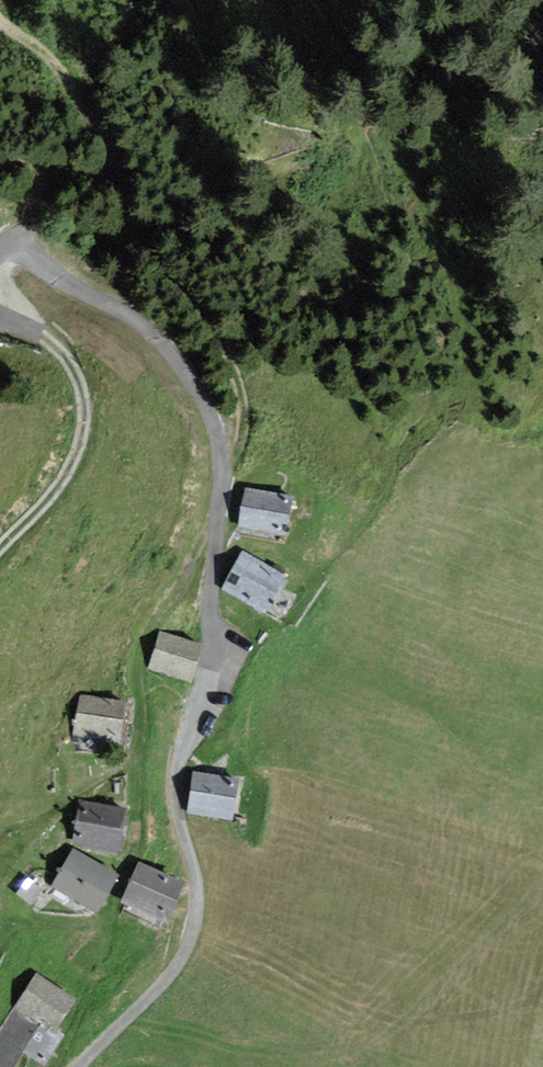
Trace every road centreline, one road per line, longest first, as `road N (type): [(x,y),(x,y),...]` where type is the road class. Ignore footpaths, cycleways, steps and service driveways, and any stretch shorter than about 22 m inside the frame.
road 1 (track): [(0,256),(33,258),(144,325),(193,380),(223,462),(233,452),(244,432),(231,344),(135,199),(80,96),(39,38),(0,9)]
road 2 (unclassified): [(78,1066),(166,980),(196,920),(196,878),(176,776),(208,664),(223,462)]
road 3 (track): [(0,548),(68,469),(85,416),(67,358),(0,307)]

